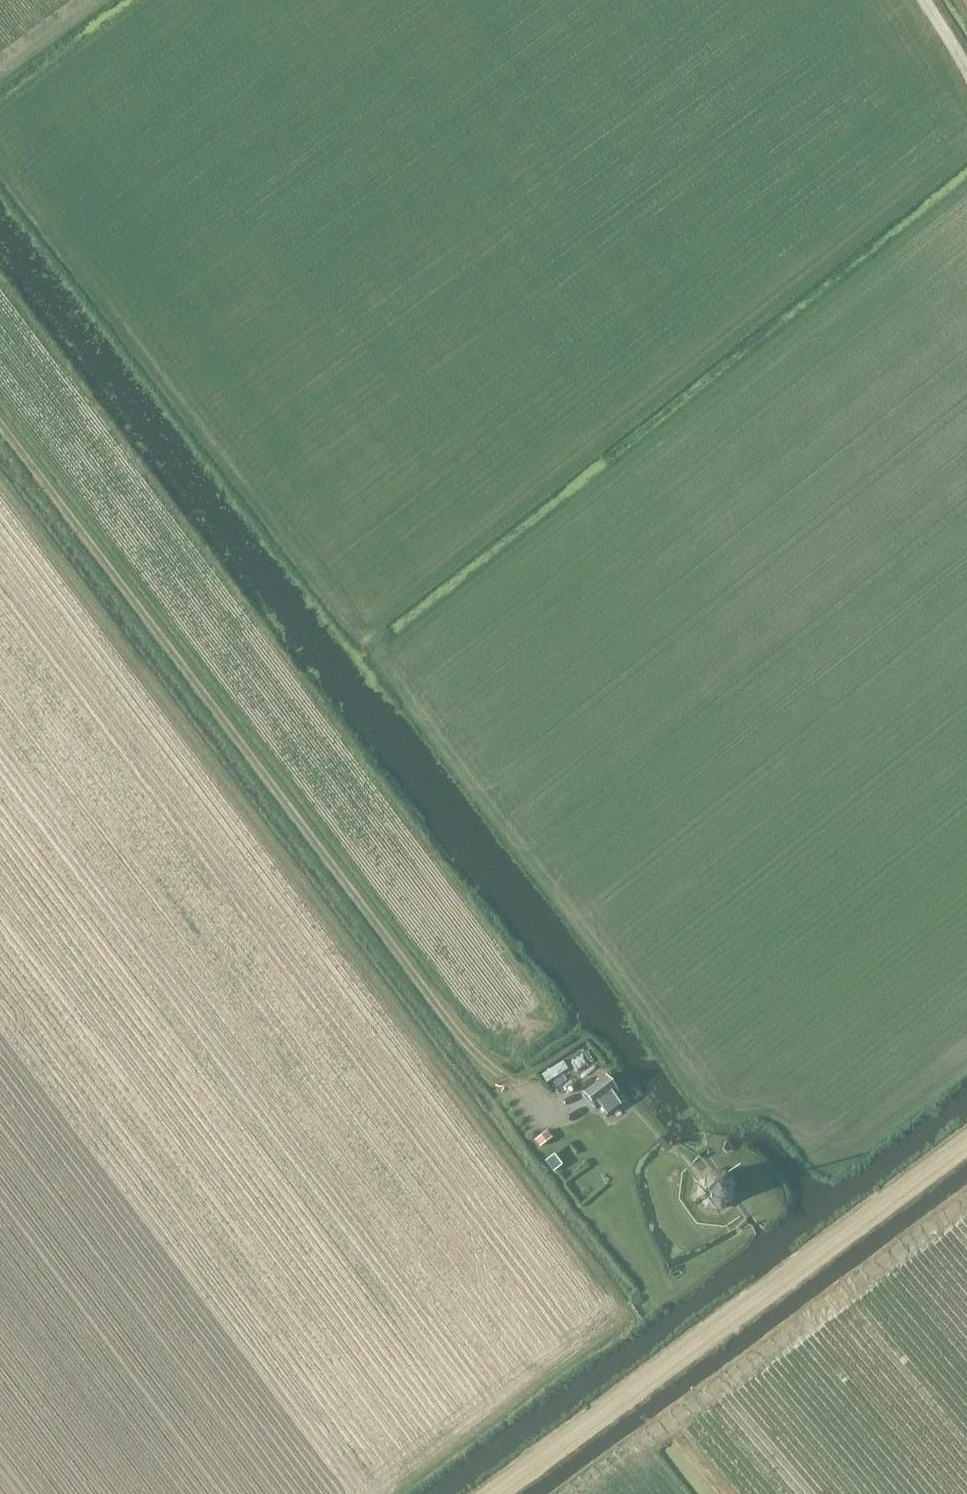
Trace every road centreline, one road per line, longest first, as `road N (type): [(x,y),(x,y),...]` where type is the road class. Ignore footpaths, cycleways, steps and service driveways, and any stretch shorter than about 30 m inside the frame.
road 1 (track): [(557,1116),(493,1070),(452,1029),(0,429)]

